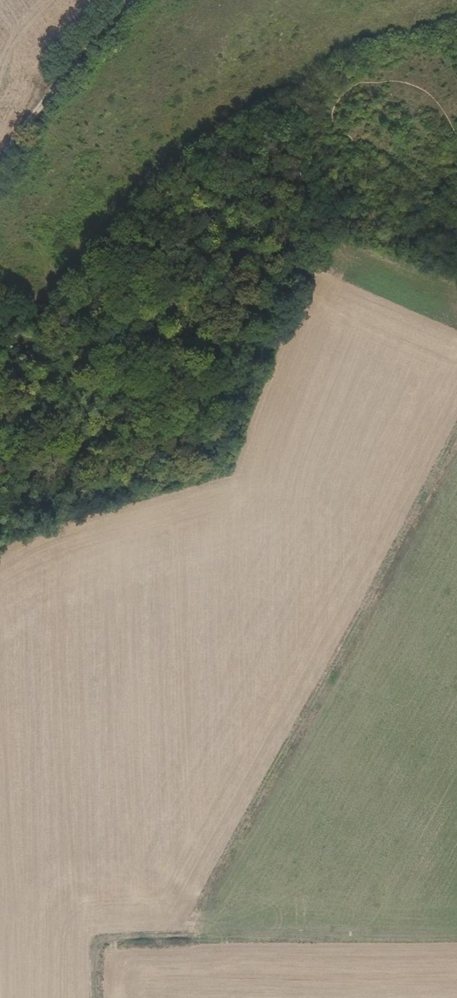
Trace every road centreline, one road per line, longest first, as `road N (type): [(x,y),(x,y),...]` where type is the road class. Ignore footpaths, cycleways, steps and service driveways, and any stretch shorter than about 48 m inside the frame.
road 1 (track): [(182,937),(456,434)]
road 2 (track): [(94,997),(96,955),(115,940),(456,935)]
road 3 (track): [(125,0),(0,167)]

